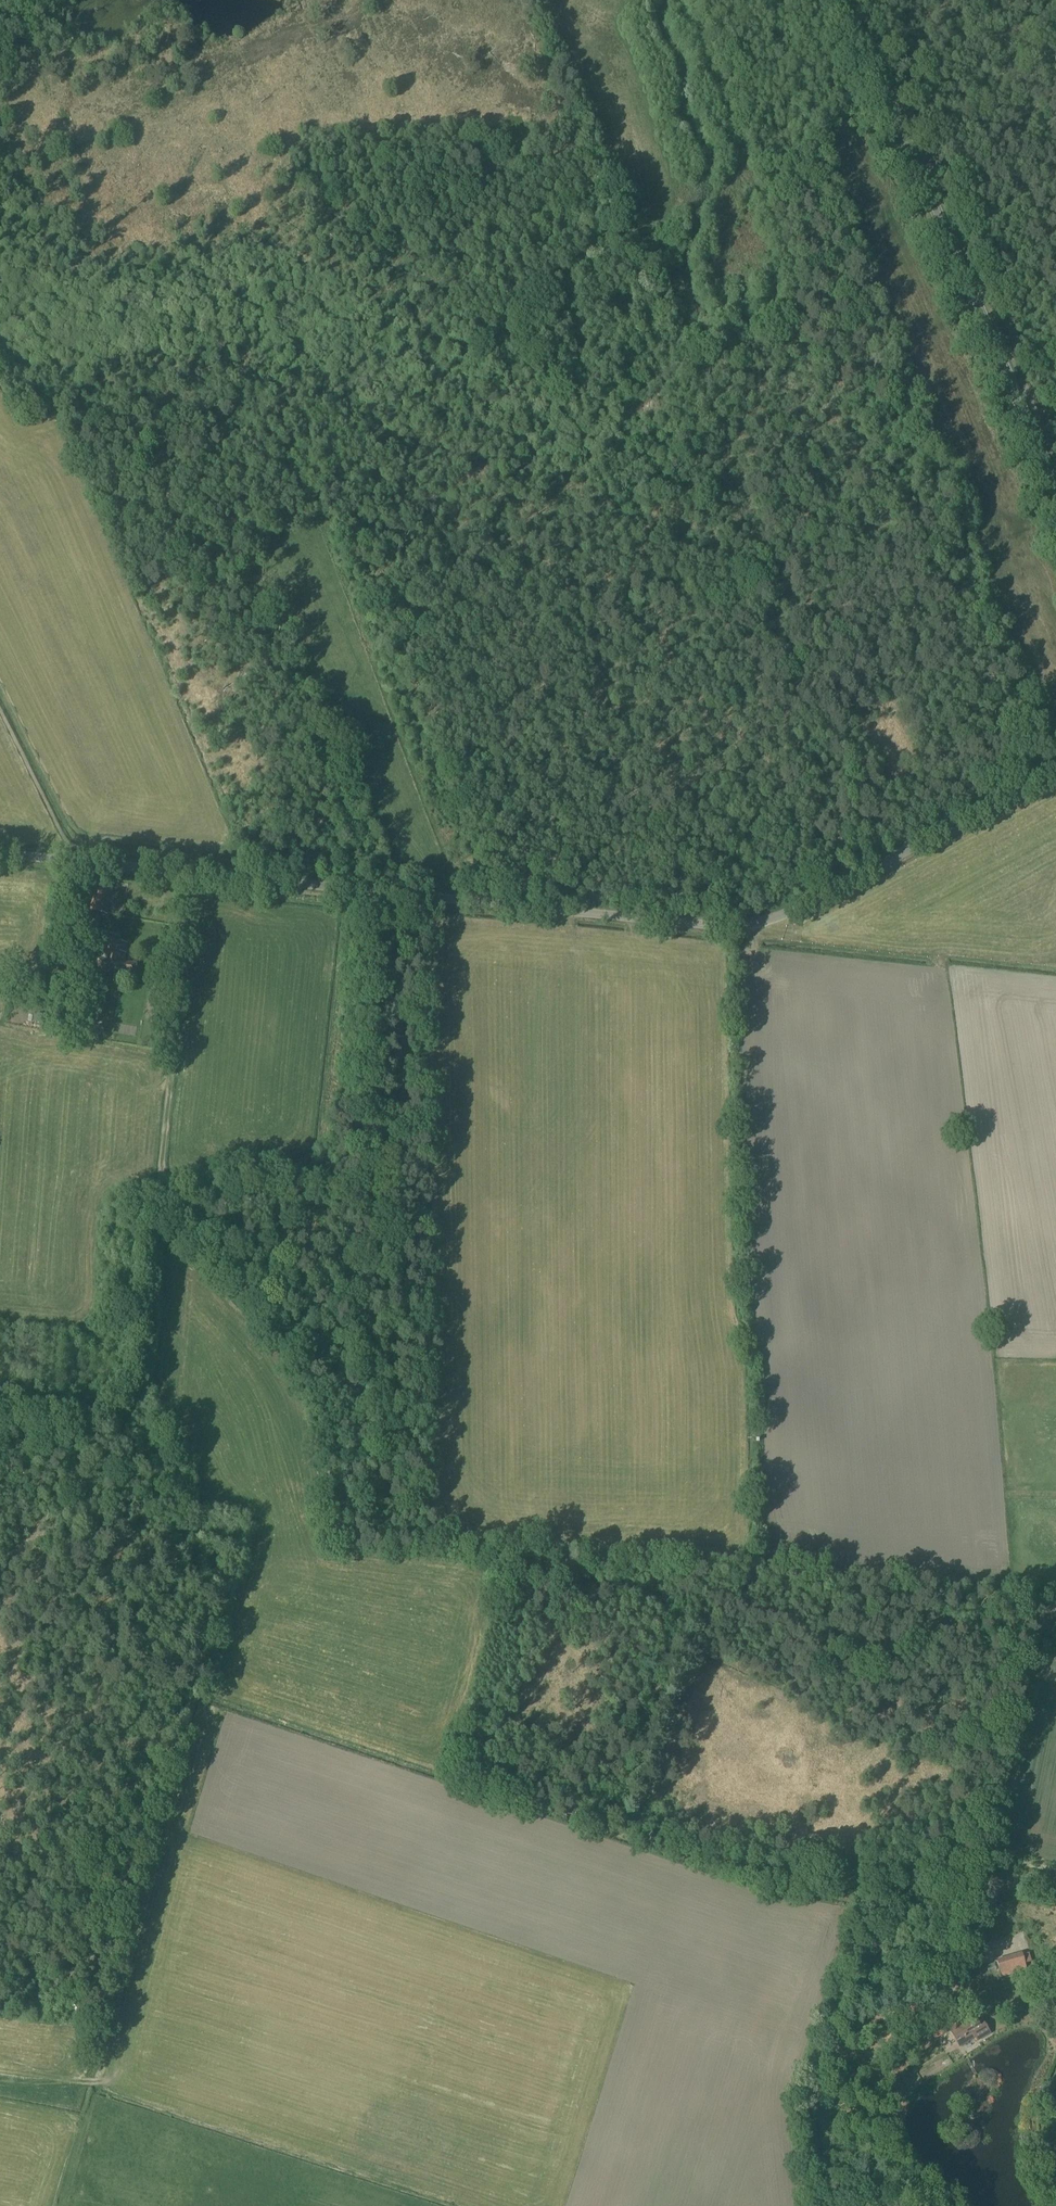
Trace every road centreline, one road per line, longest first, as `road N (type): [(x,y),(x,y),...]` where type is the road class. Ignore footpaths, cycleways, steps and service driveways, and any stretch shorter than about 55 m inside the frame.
road 1 (unclassified): [(1055,771),(782,917),(736,927),(0,855)]
road 2 (track): [(193,874),(159,1215),(274,1330),(304,1374),(340,1539),(489,1554)]
road 3 (tertiary): [(1055,484),(846,0)]

